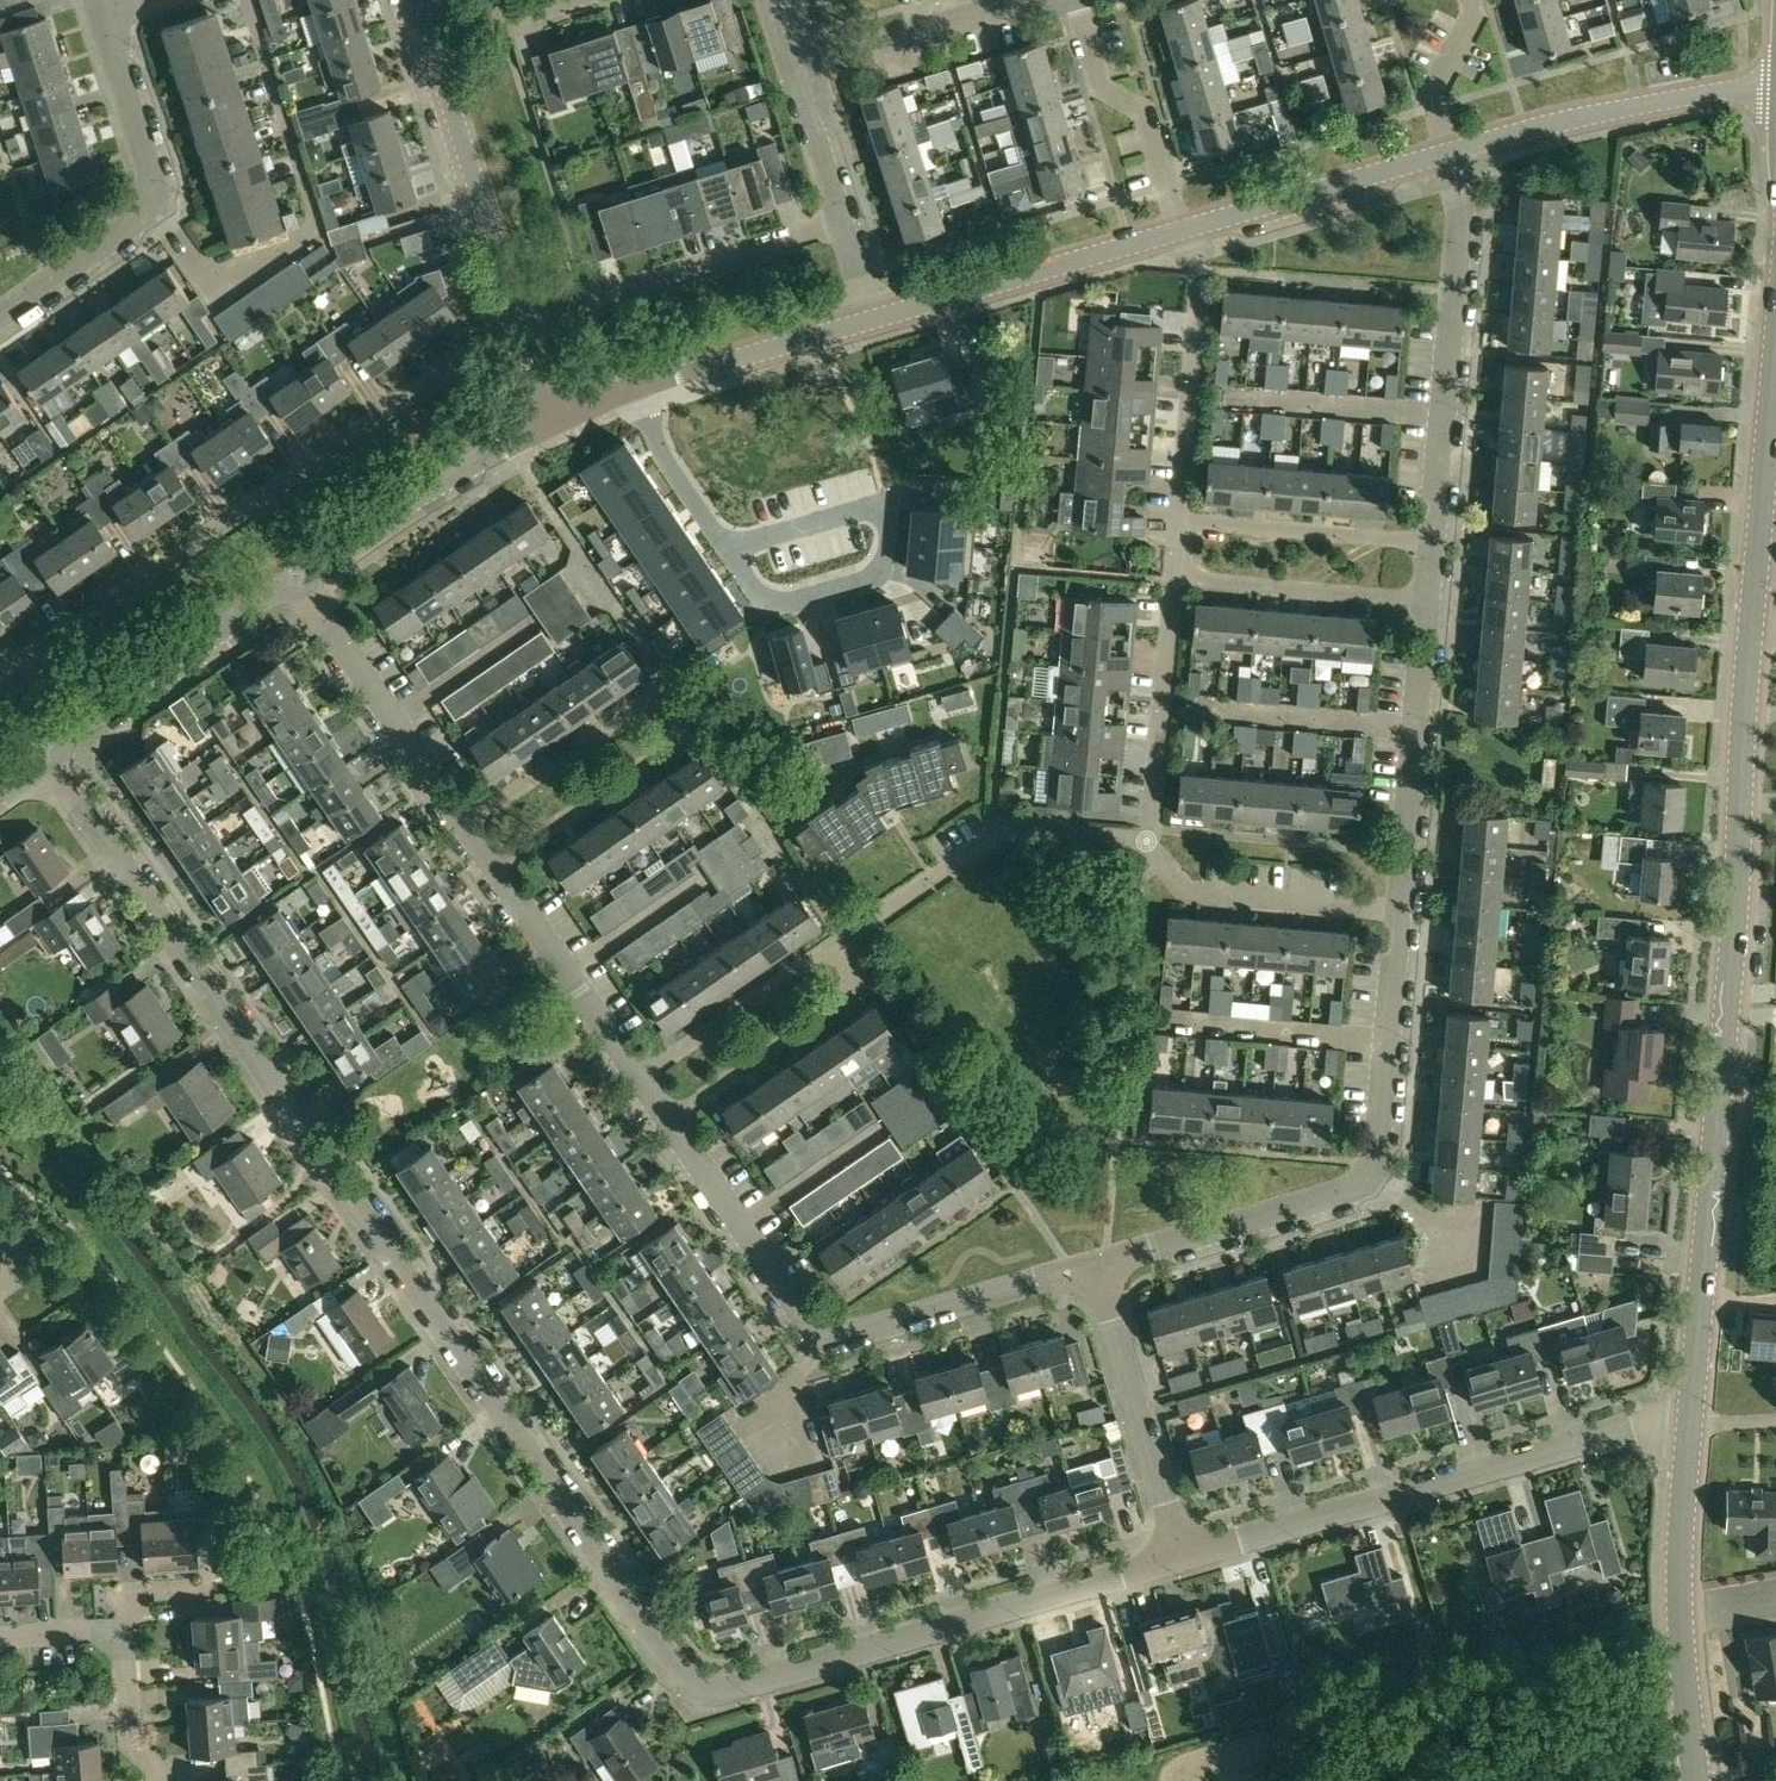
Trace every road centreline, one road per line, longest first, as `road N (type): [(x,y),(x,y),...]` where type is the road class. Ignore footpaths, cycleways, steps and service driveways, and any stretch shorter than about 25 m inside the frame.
road 1 (residential): [(44,751),(692,1684),(734,1688),(1180,1558)]
road 2 (secondary): [(1719,1113),(1775,360)]
road 3 (residential): [(0,680),(521,323)]
road 4 (residential): [(1095,1266),(1341,1193),(1367,1175),(1378,1147),(1399,911)]
road 5 (residential): [(666,1122),(821,1335),(850,1336),(1095,1266)]
road 6 (residential): [(1180,1558),(1633,1426),(1690,1425)]
road 7 (residential): [(491,869),(664,749),(676,731),(669,710),(636,707),(462,827)]
road 8 (residential): [(1431,542),(1460,212),(1449,153)]
road 9 (residential): [(0,315),(135,221),(150,199),(151,178),(95,11)]
road 10 (secondary): [(1698,1780),(1681,1618),(1690,1425)]
road 11 (residential): [(836,952),(844,937),(999,834),(1147,841)]
road 12 (unclassified): [(521,323),(417,0)]
road 13 (residential): [(521,323),(840,222)]
road 14 (unclassified): [(1449,153),(1603,113),(1775,87)]
road 15 (unclassified): [(871,321),(1180,231)]
road 16 (secondary): [(1690,1425),(1719,1113)]
road 17 (residential): [(1399,911),(1426,602)]
road 18 (unclassified): [(44,751),(296,578)]
road 19 (residential): [(1180,1558),(1095,1266)]
road 20 (unclassified): [(296,578),(456,471),(553,421)]
road 21 (residential): [(296,578),(462,827)]
road 22 (residential): [(1177,521),(1200,289),(1187,229)]
road 23 (residential): [(1399,911),(1187,891),(1147,841)]
road 24 (unclassified): [(1187,229),(1449,153)]
road 25 (residential): [(836,952),(852,972),(842,1000),(666,1122)]
road 26 (residential): [(726,549),(762,596),(796,602),(864,581),(882,567),(888,524),(873,510),(859,510)]
road 27 (residential): [(1180,231),(1144,111),(1103,87),(1078,0)]
road 28 (residential): [(1147,841),(1172,580)]
road 29 (residential): [(491,869),(637,1080)]
road 30 (residential): [(1426,602),(1172,580)]
road 31 (residential): [(1431,542),(1177,521)]
road 32 (unclassified): [(637,388),(871,321)]
road 33 (residential): [(792,68),(1024,0)]
road 34 (residential): [(637,1080),(814,958),(836,952)]
road 35 (residential): [(637,388),(664,458),(726,549)]
road 36 (residential): [(1470,0),(1474,14),(1433,94),(1449,153)]
road 37 (residential): [(840,222),(792,68)]
road 38 (residential): [(157,1780),(156,1767),(129,1742),(123,1657),(108,1643)]
road 39 (residential): [(859,510),(726,549)]
road 40 (residential): [(108,1643),(151,1594),(207,1589)]

